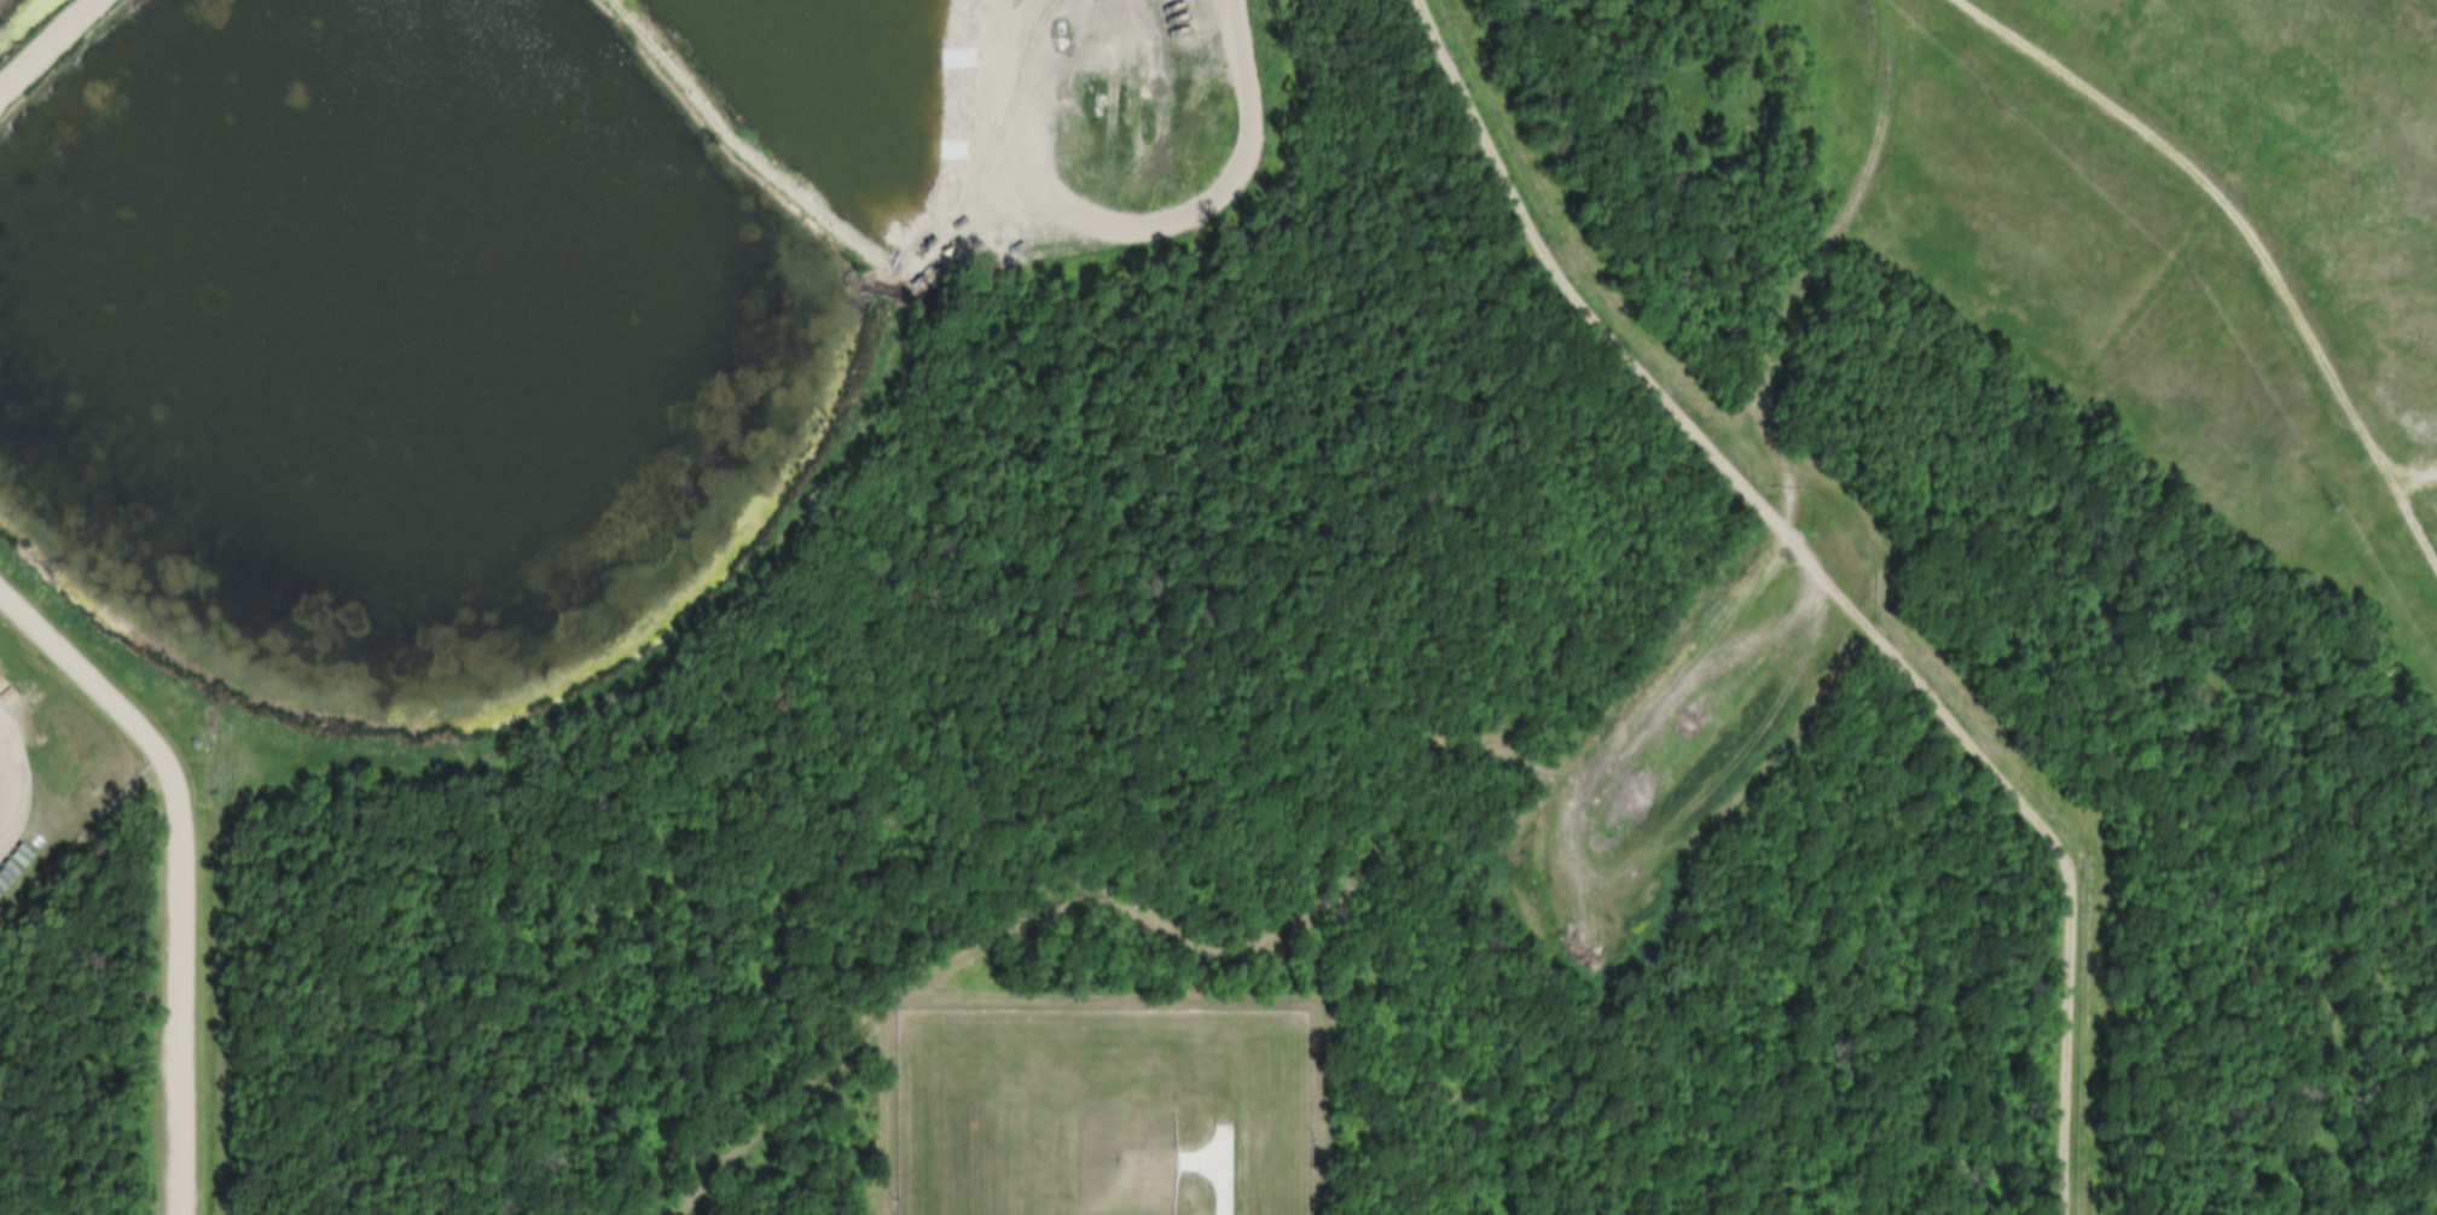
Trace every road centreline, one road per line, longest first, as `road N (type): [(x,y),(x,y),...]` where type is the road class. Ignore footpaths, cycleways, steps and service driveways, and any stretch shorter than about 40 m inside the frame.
road 1 (track): [(660,1214),(828,1065),(887,999),(1069,884),(1128,895),(1211,942),(1249,942),(1345,882),(1692,446),(1763,388)]
road 2 (residential): [(2436,551),(2316,327),(2228,191),(2125,105),(1967,0)]
road 3 (residential): [(187,1214),(181,789),(150,729),(0,588)]
road 4 (residential): [(94,0),(0,93)]

